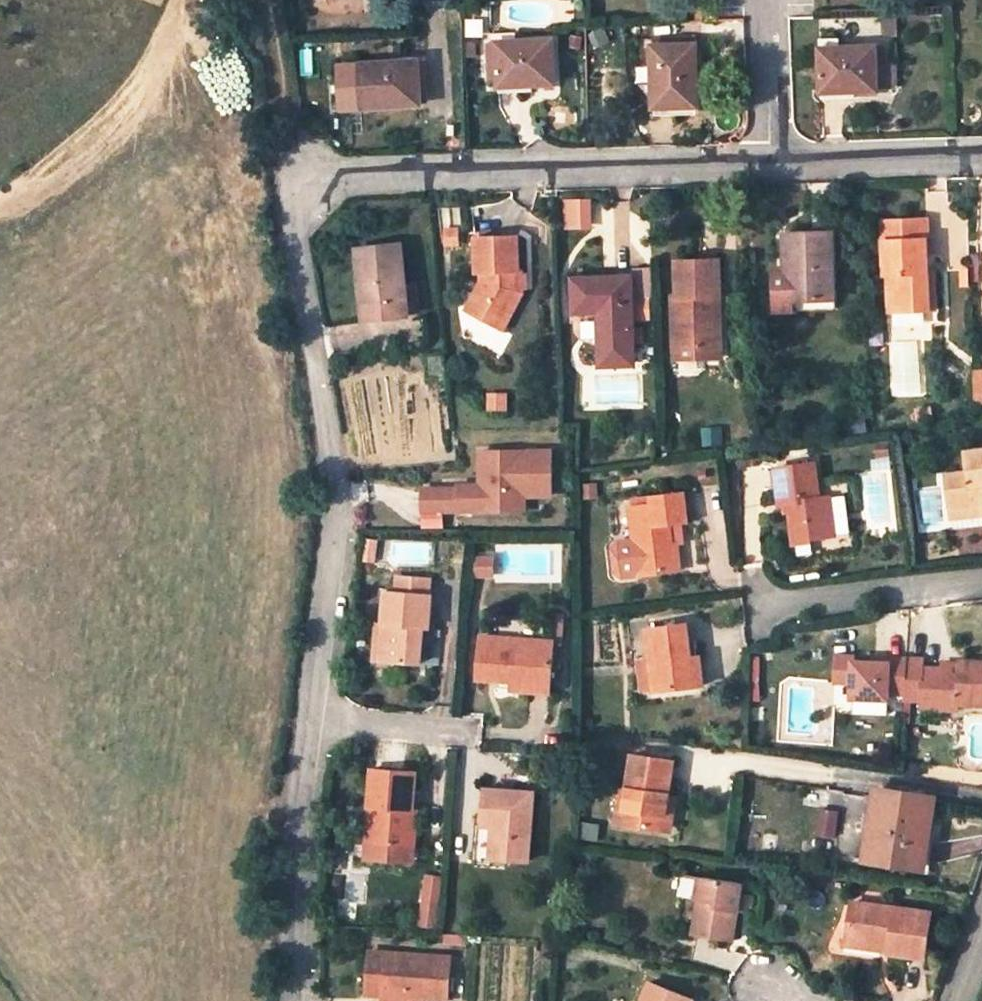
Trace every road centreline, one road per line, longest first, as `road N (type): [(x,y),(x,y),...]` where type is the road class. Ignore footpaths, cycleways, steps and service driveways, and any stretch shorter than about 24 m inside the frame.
road 1 (residential): [(308,179),(297,239),(340,509),(312,721)]
road 2 (residential): [(308,179),(764,161)]
road 3 (residential): [(312,721),(300,813),(294,1000)]
road 4 (residential): [(981,575),(752,606)]
road 5 (residential): [(764,161),(981,157)]
road 6 (track): [(308,179),(273,0)]
road 7 (residential): [(764,161),(757,0)]
road 8 (residential): [(464,732),(312,721)]

